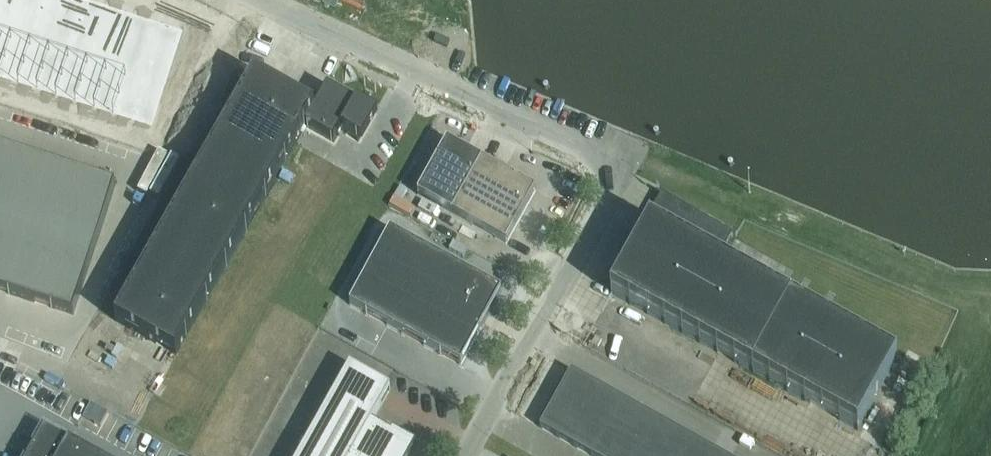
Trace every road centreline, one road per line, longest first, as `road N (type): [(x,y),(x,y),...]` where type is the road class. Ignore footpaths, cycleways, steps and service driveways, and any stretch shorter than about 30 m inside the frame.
road 1 (unclassified): [(466,455),(627,165),(261,0)]

